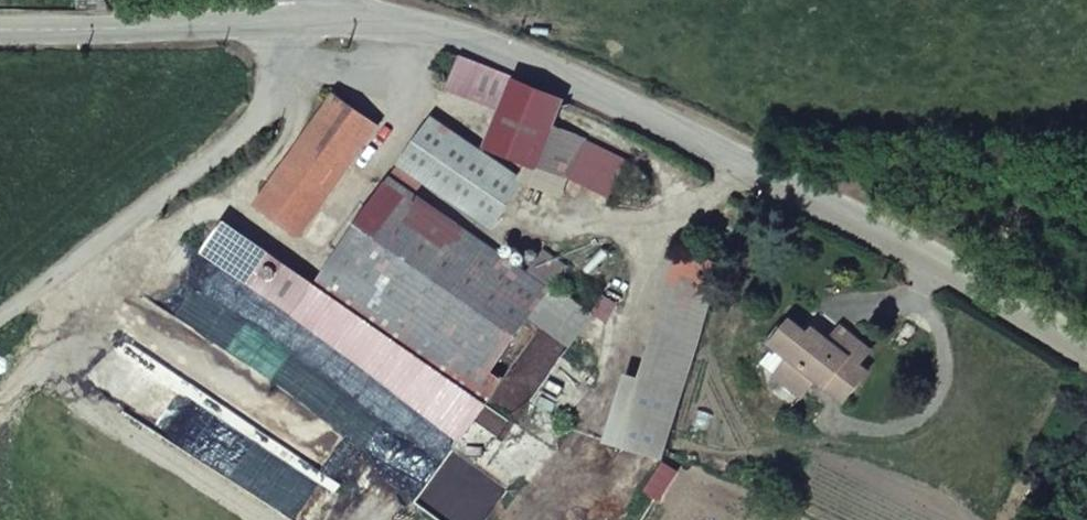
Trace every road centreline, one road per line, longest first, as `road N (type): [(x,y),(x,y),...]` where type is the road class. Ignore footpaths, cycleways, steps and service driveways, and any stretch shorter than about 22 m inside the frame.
road 1 (tertiary): [(325,18),(400,23),(486,42),(853,216),(1086,348)]
road 2 (unclassified): [(325,18),(284,105),(0,318)]
road 3 (track): [(1086,163),(960,173),(749,165)]
road 4 (tertiary): [(0,28),(325,18)]

